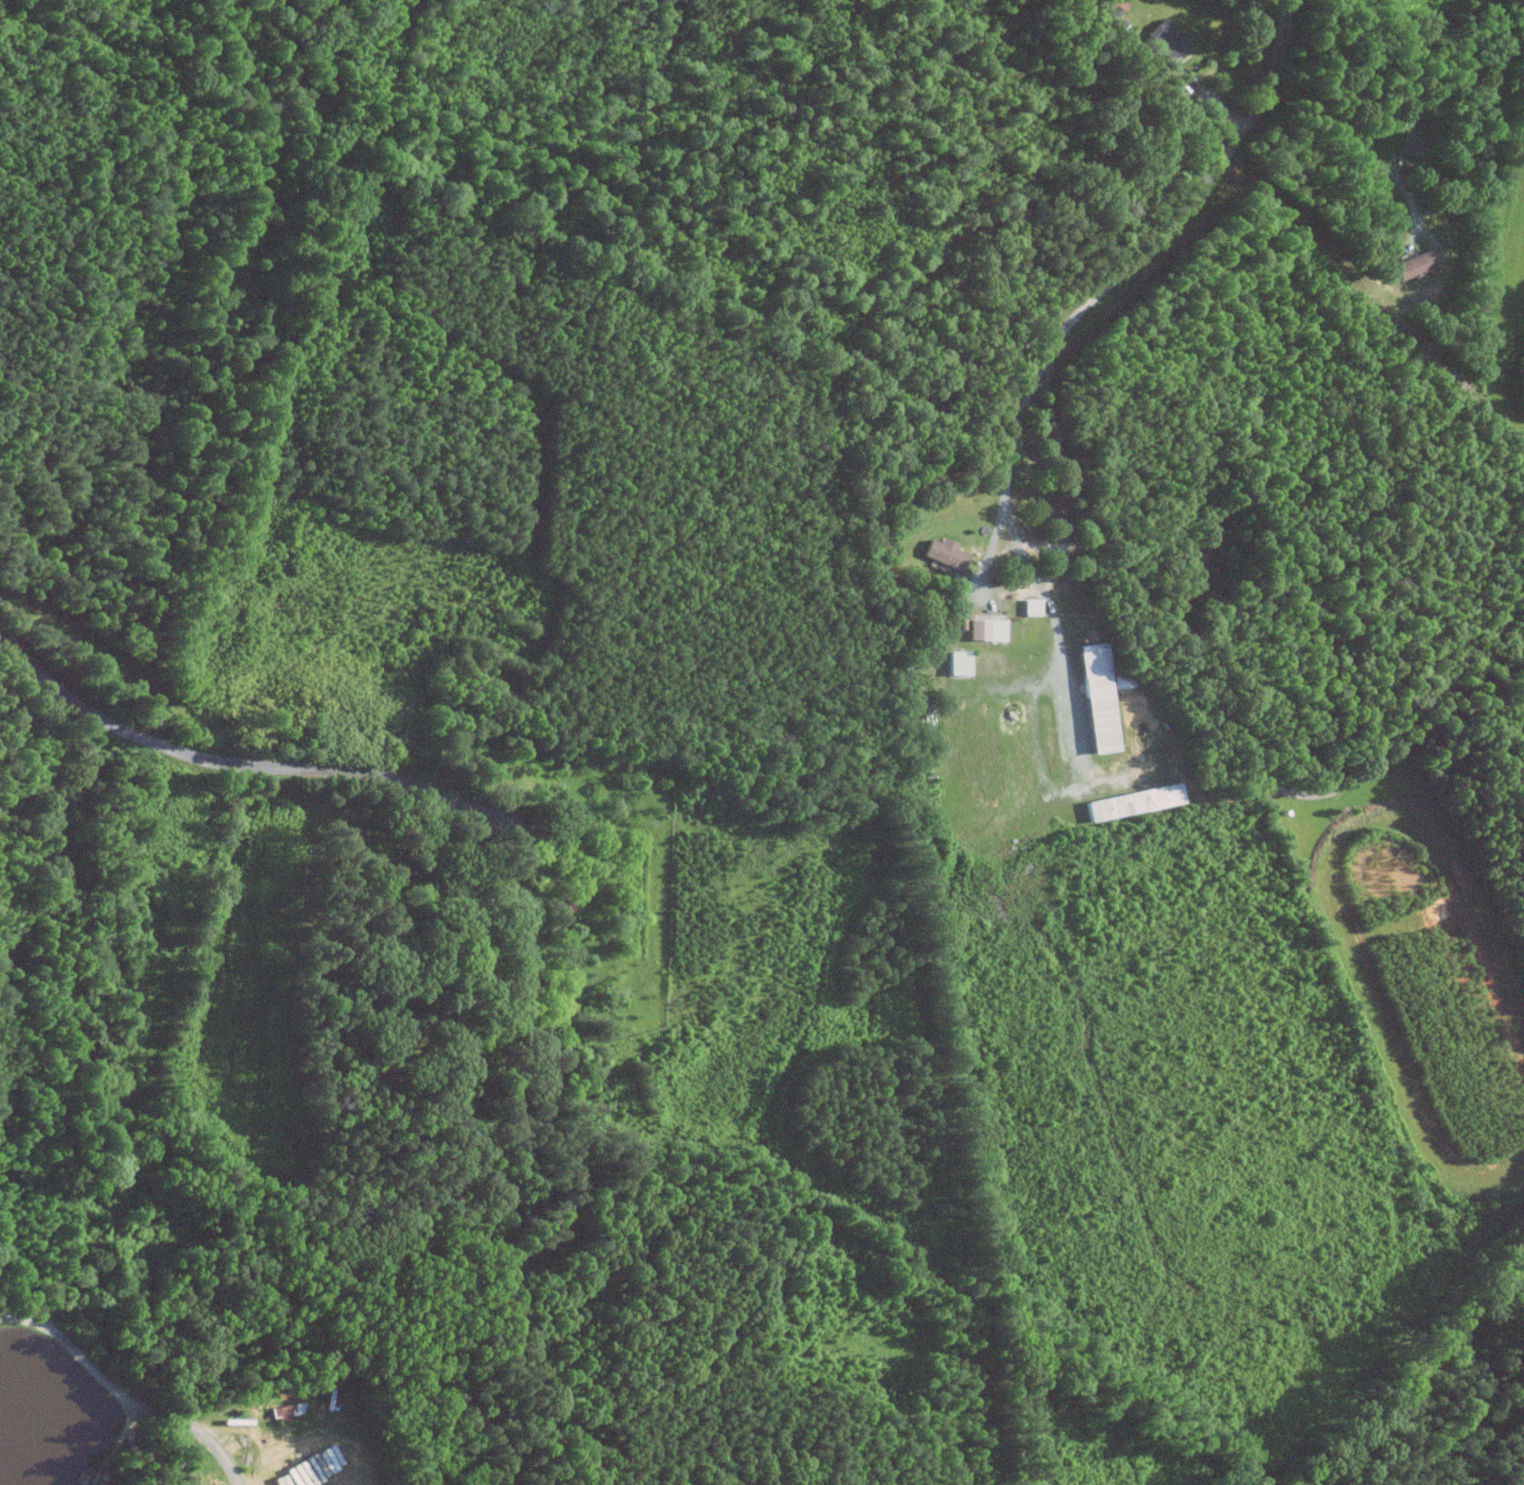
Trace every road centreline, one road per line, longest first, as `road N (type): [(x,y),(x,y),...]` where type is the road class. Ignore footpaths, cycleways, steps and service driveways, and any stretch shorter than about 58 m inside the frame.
road 1 (residential): [(0,640),(76,709),(144,742),(229,765),(364,774),(509,816)]
road 2 (residential): [(1288,0),(1281,53),(1252,122),(1179,217),(1072,318),(1038,370)]

